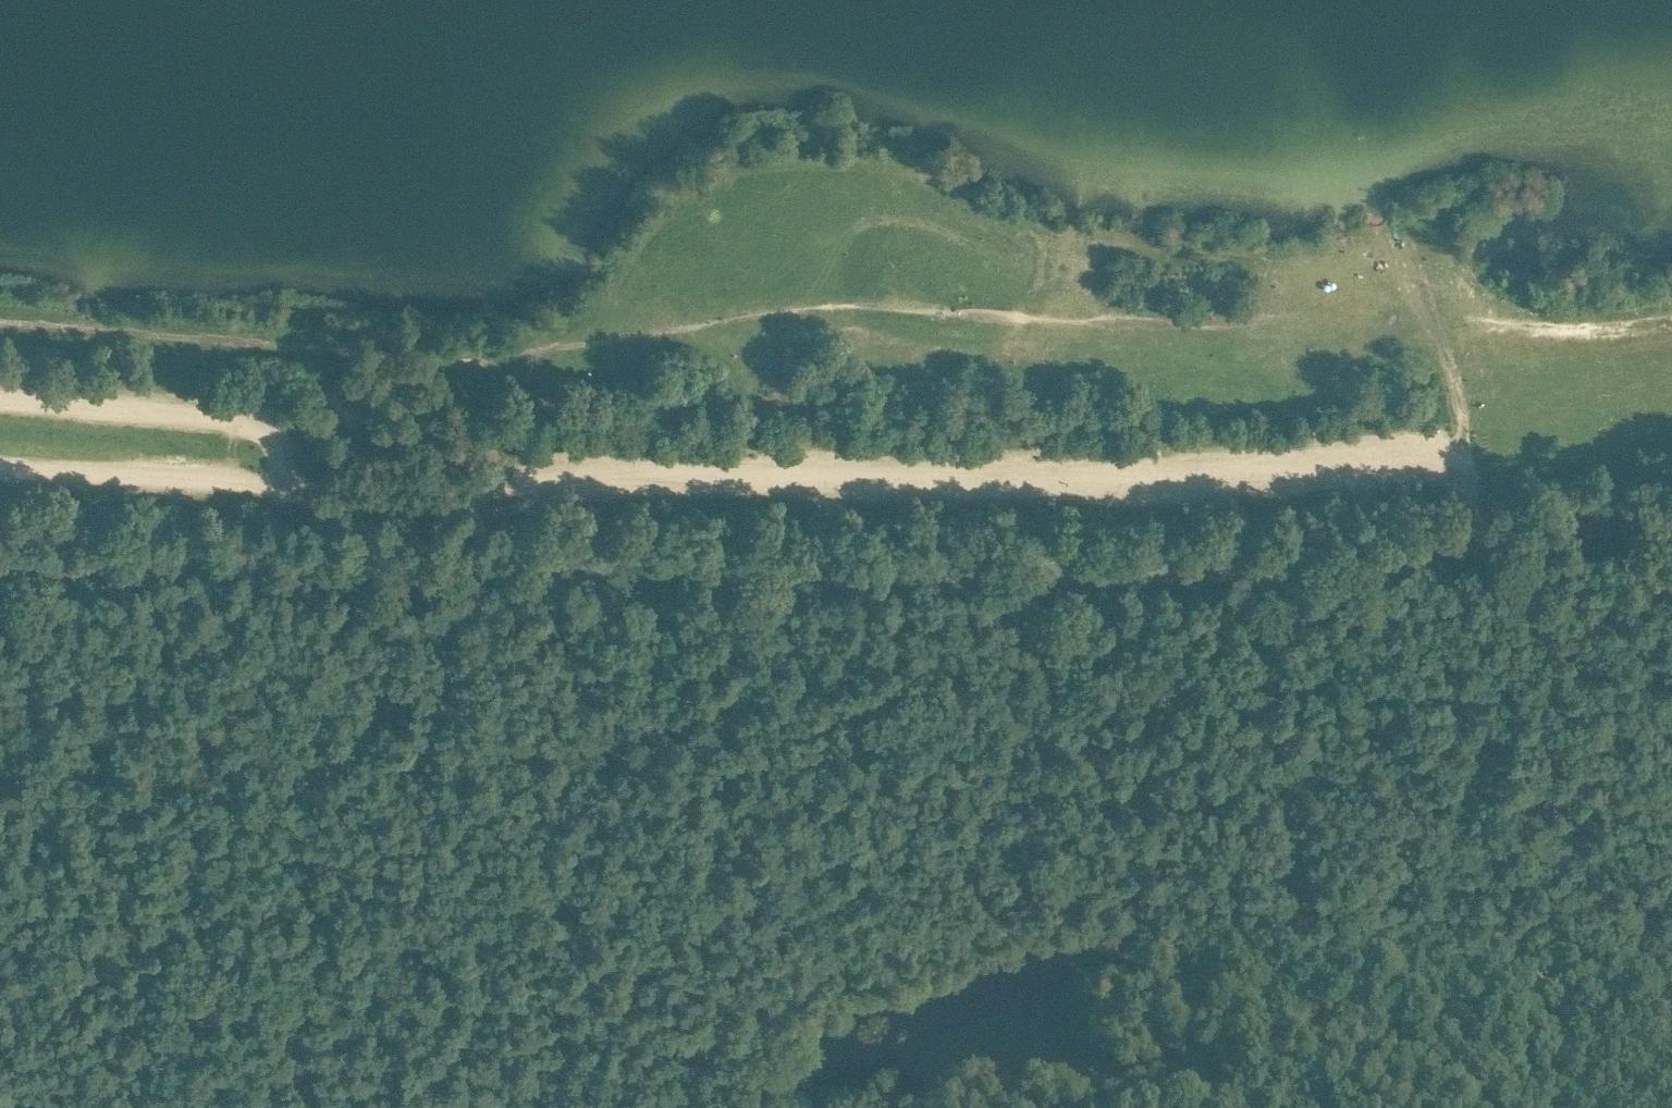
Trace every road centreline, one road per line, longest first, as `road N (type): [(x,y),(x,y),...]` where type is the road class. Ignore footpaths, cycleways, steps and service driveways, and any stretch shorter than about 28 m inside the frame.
road 1 (unclassified): [(1671,512),(1205,569),(311,566),(0,556)]
road 2 (track): [(1344,1107),(1269,564)]

